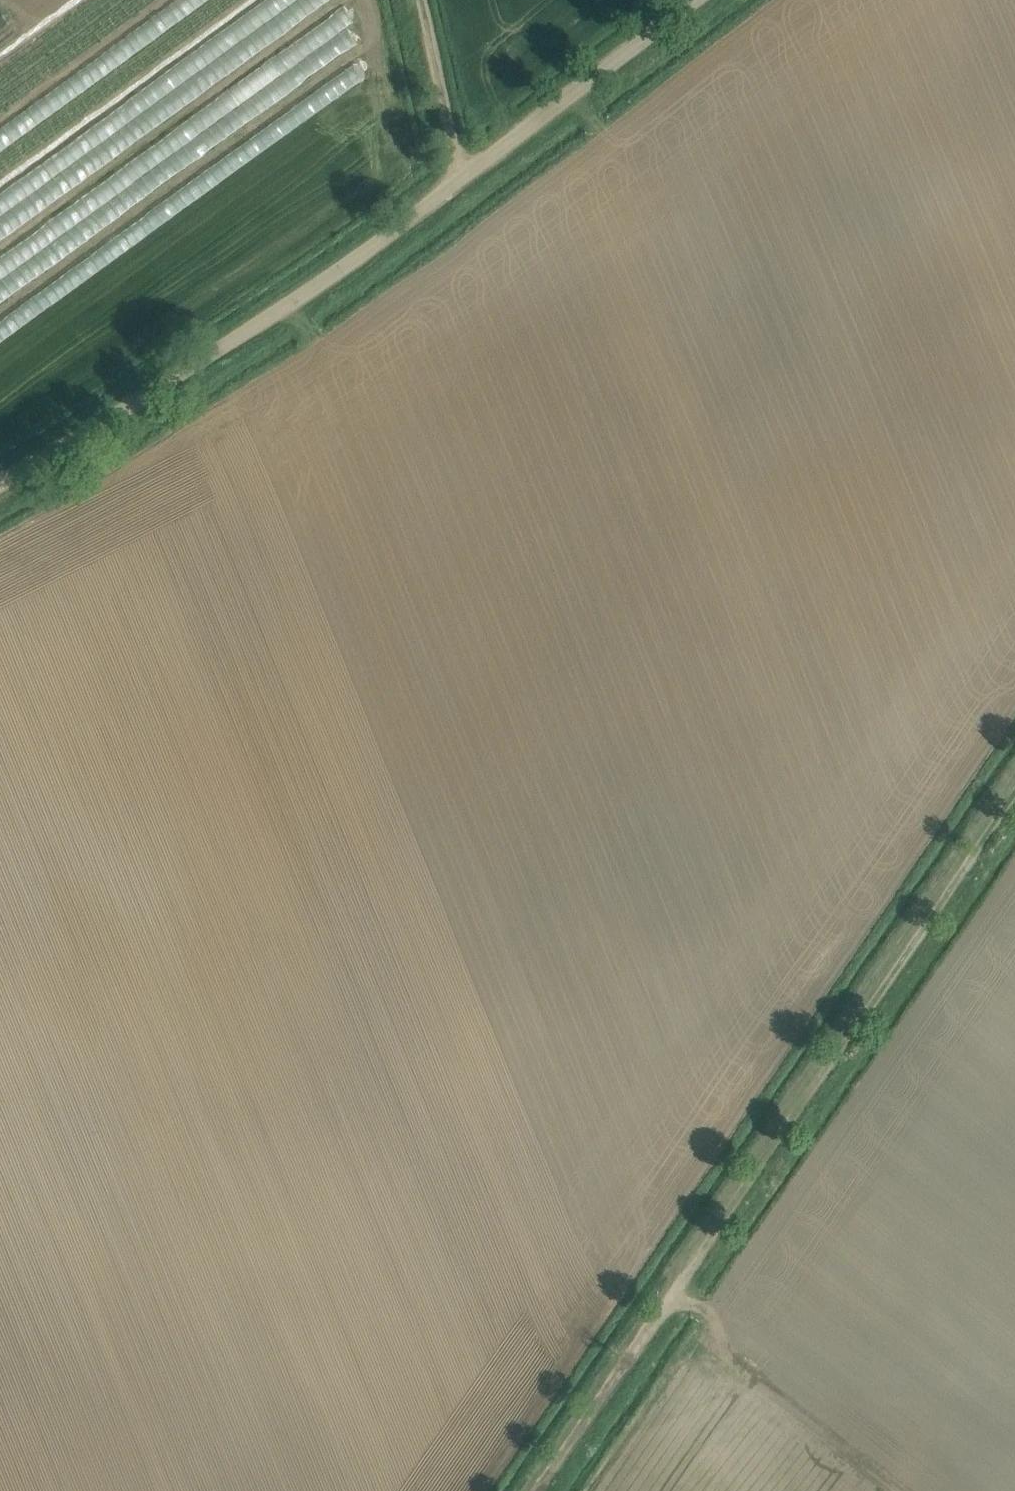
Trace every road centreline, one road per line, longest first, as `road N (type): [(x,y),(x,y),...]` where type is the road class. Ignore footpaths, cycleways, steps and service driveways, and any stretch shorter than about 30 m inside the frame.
road 1 (unclassified): [(0,490),(242,339),(695,0)]
road 2 (track): [(538,1490),(1014,798)]
road 3 (track): [(463,173),(452,160),(412,0)]

